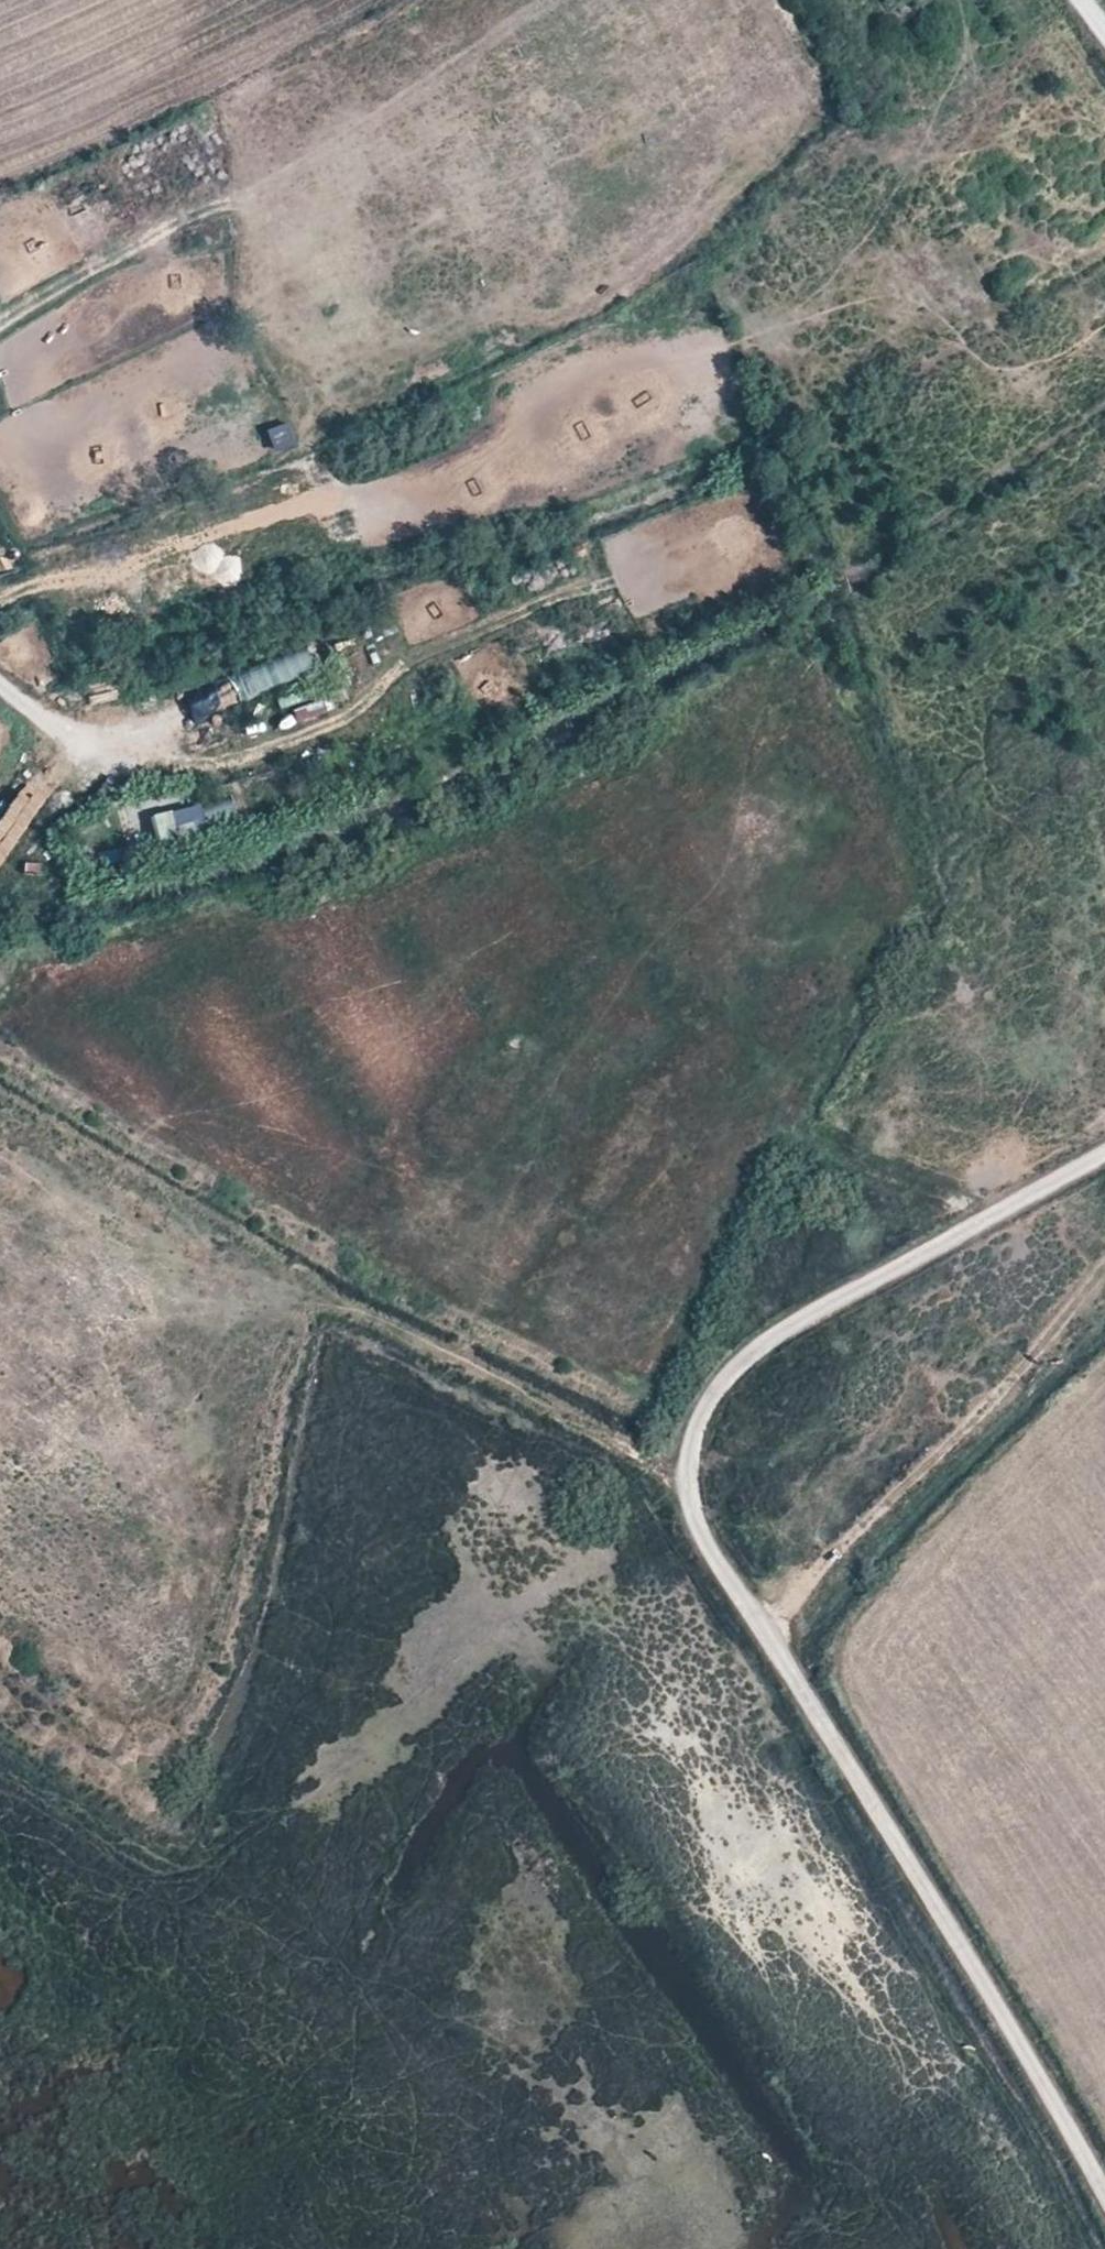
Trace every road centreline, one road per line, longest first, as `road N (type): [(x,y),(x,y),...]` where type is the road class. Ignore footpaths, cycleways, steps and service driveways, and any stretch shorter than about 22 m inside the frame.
road 1 (track): [(1104,1185),(800,1354),(748,1407),(720,1484),(720,1536),(745,1593),(1104,2212)]
road 2 (track): [(0,677),(96,749),(168,733)]

